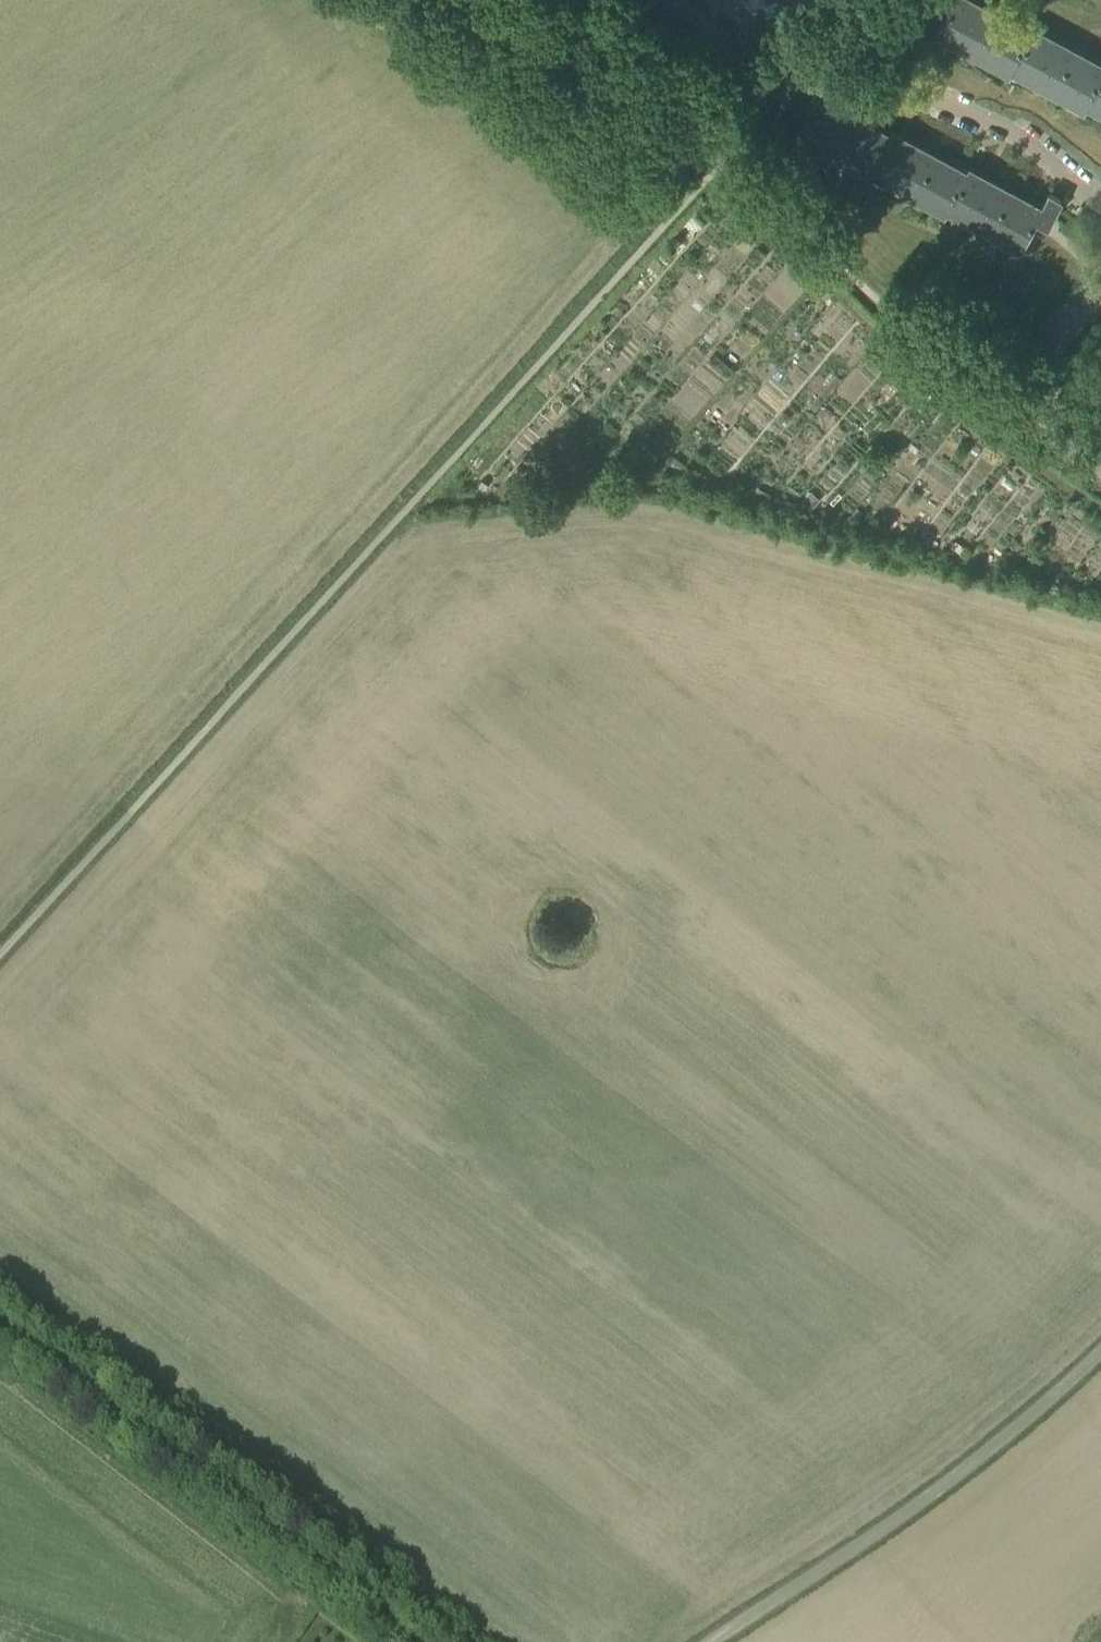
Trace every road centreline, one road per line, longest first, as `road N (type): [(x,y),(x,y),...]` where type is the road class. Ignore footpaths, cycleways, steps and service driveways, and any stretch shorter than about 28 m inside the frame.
road 1 (unclassified): [(0,953),(720,166),(951,369),(996,395),(1044,401)]
road 2 (track): [(407,1641),(0,1331)]
road 3 (unclassified): [(1100,1351),(935,1491),(712,1641)]
road 4 (track): [(720,166),(494,0)]
road 5 (residential): [(1044,401),(1059,332),(1100,295)]

